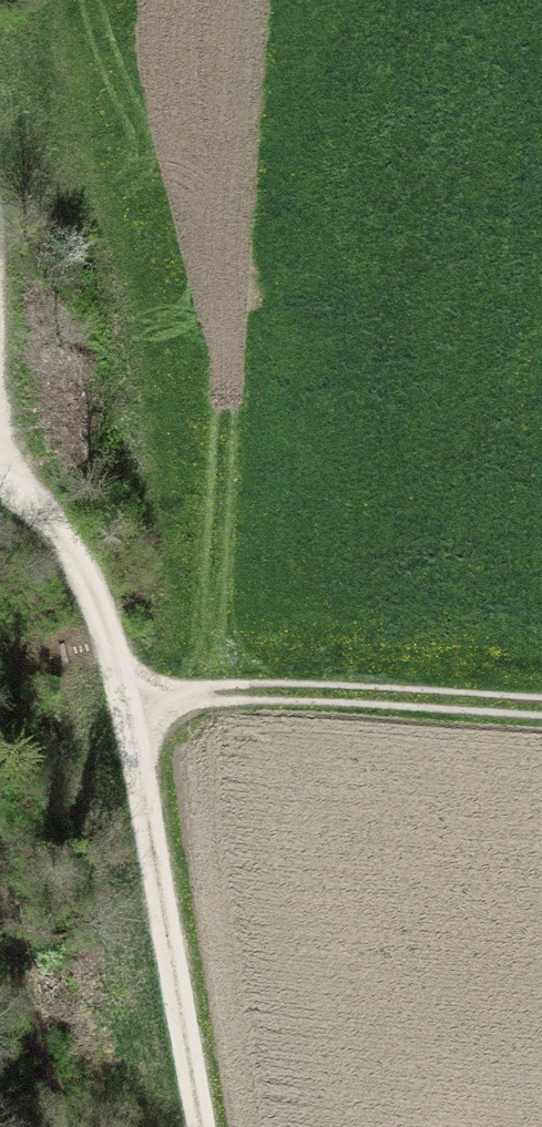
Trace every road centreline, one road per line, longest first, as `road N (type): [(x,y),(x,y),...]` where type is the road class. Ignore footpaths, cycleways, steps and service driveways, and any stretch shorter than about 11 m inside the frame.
road 1 (track): [(215,1126),(125,663)]
road 2 (track): [(125,663),(205,697),(541,721)]
road 3 (track): [(0,462),(125,663)]

